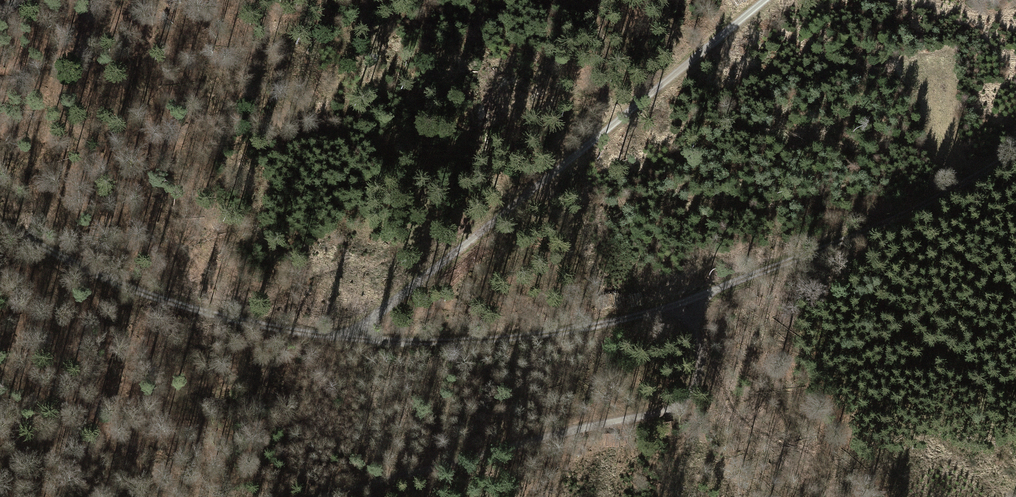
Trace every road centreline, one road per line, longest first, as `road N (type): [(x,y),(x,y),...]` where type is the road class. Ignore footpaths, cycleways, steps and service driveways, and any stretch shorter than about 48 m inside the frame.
road 1 (track): [(683,301),(604,325),(488,342),(306,336),(127,287),(0,224)]
road 2 (track): [(763,0),(350,338)]
road 3 (track): [(683,301),(695,364),(685,399),(322,496)]
road 4 (track): [(1015,151),(944,196),(683,301)]

